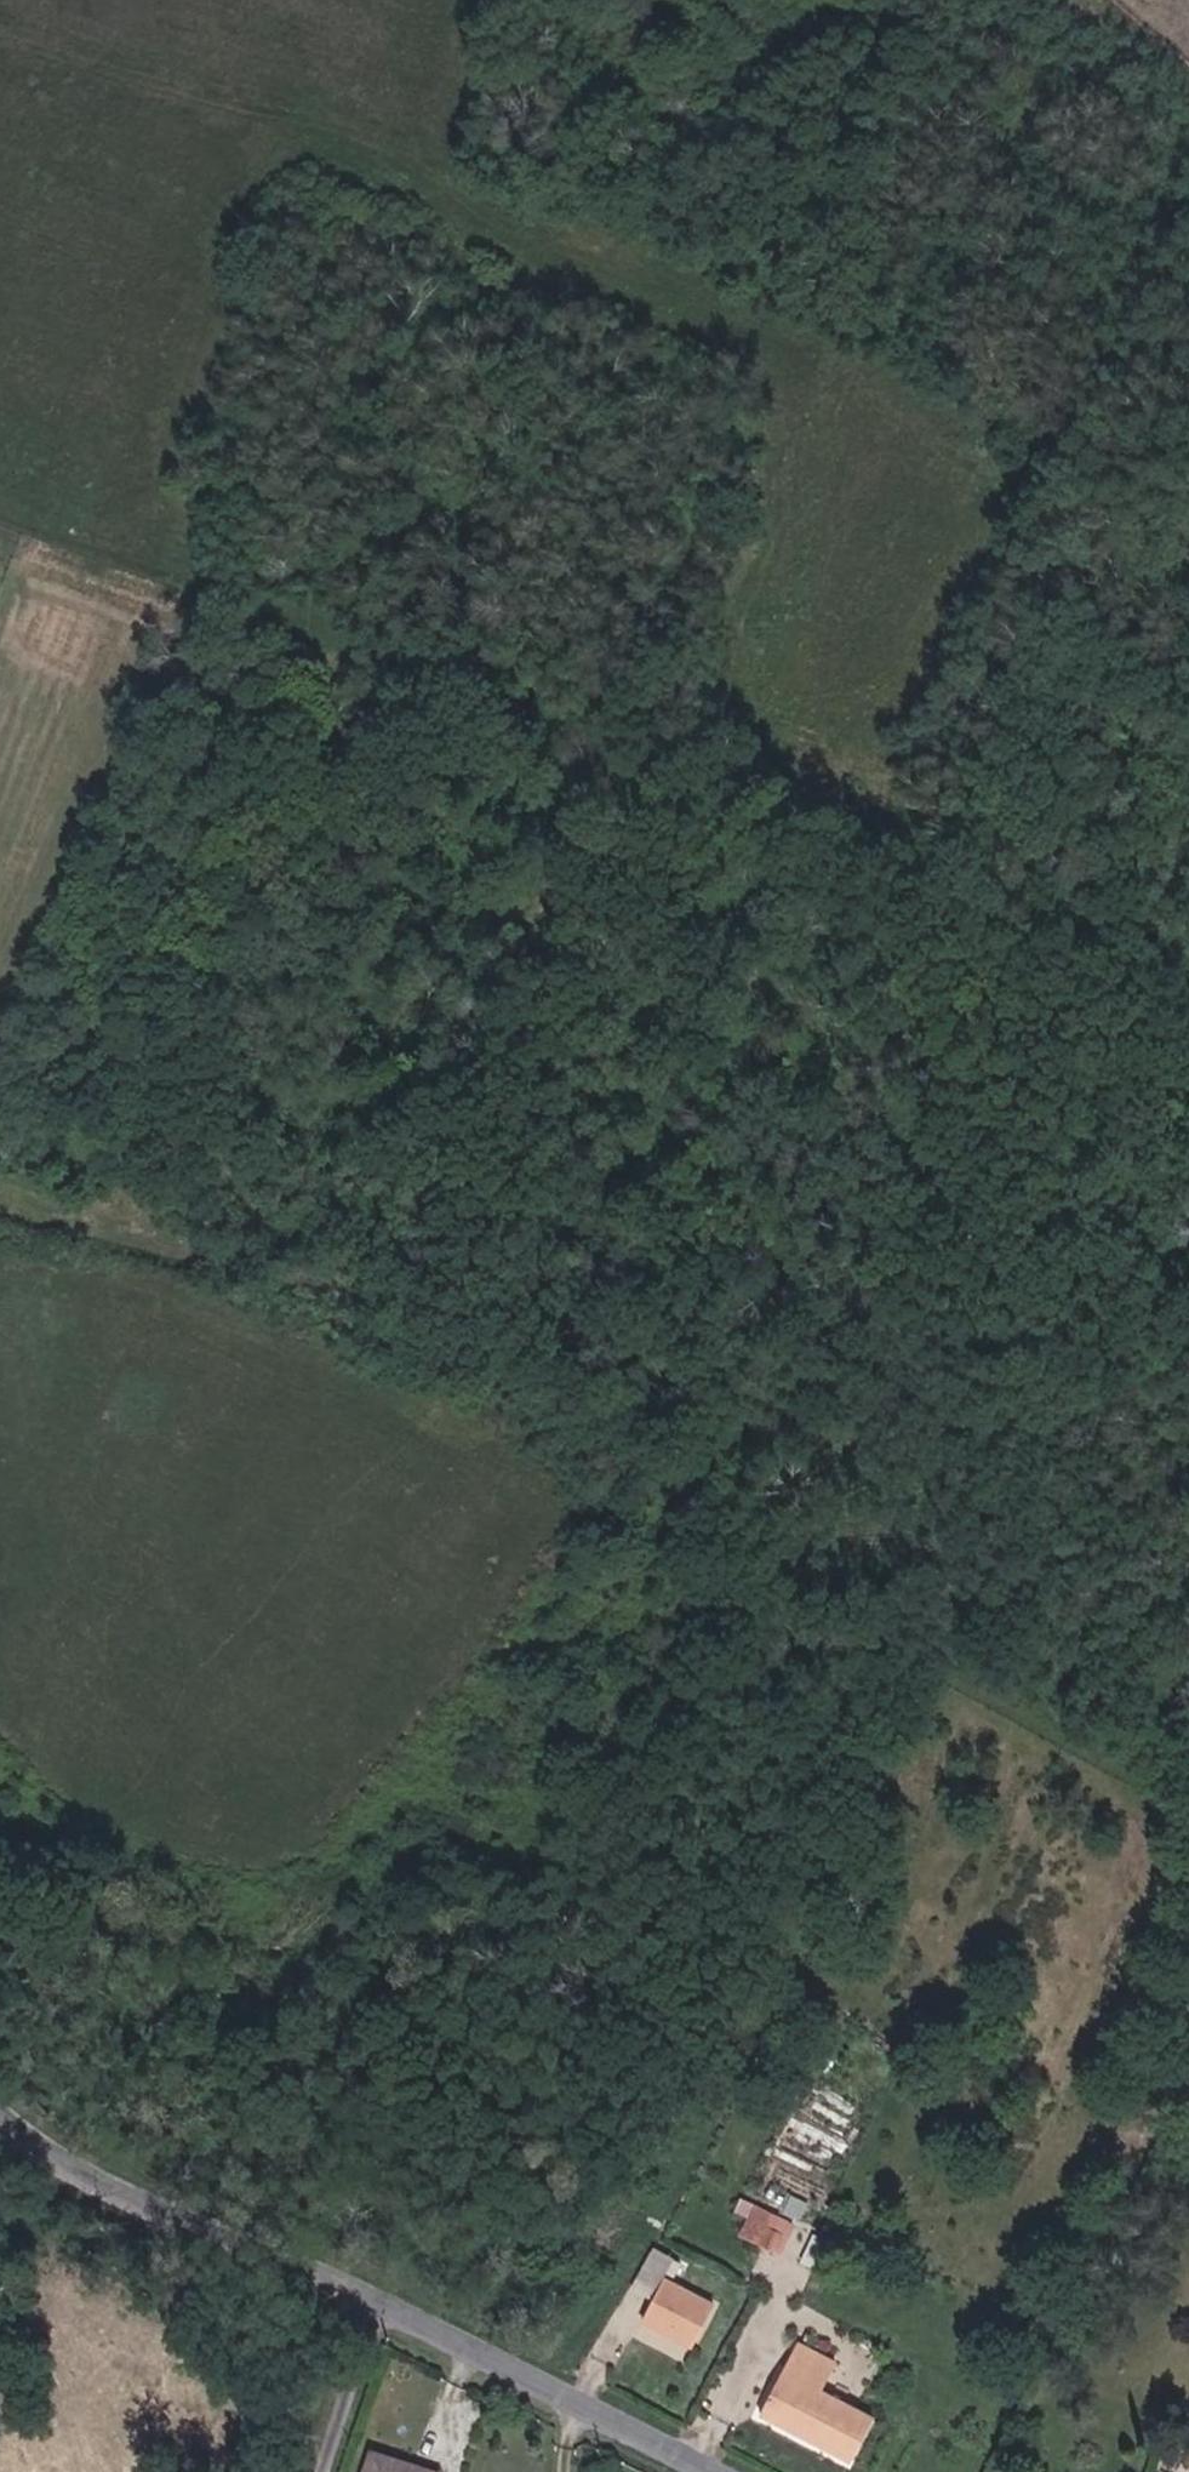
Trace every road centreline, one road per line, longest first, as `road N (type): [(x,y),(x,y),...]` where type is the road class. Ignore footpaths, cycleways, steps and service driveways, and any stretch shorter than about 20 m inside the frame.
road 1 (unclassified): [(0,2107),(62,2166),(408,2314),(719,2471)]

